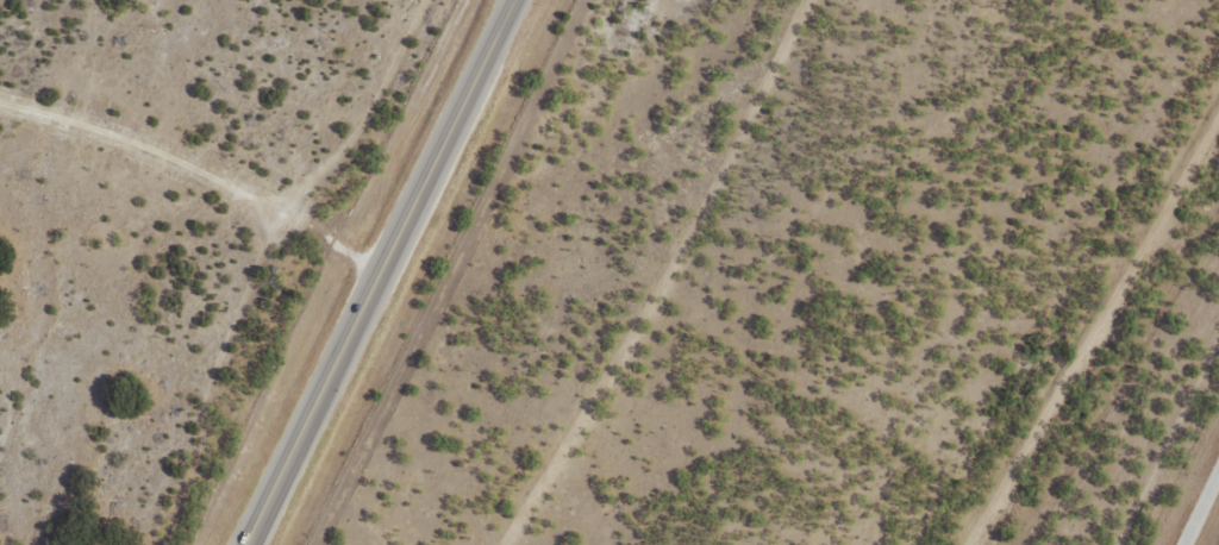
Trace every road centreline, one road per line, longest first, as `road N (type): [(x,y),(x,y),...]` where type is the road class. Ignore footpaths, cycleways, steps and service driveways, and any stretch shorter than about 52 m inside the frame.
road 1 (trunk): [(252,544),(516,0)]
road 2 (track): [(388,271),(0,125)]

